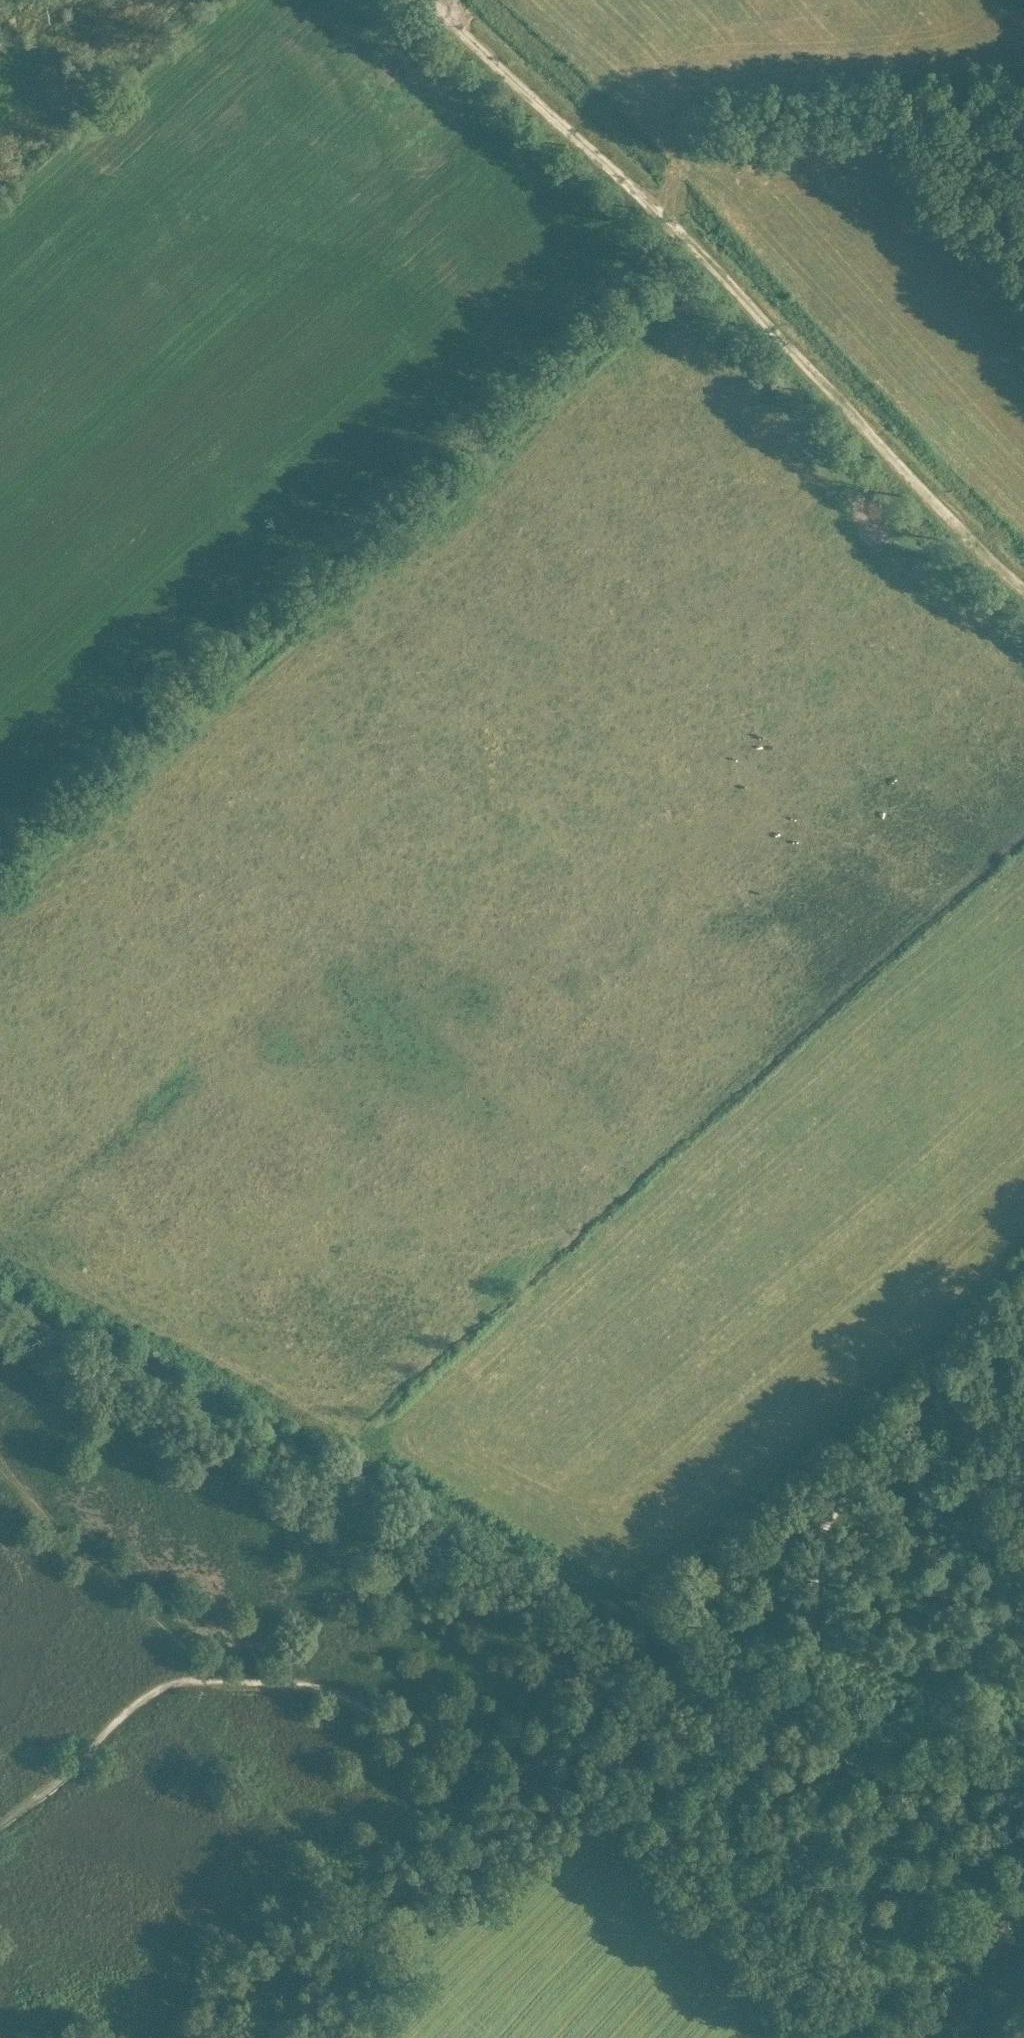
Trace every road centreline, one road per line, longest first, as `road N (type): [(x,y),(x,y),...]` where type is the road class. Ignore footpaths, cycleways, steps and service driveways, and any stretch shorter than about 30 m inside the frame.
road 1 (track): [(541,1769),(584,1742),(732,1720),(801,1646),(812,1618),(818,1522),(838,1498),(881,1474),(1023,1432)]

